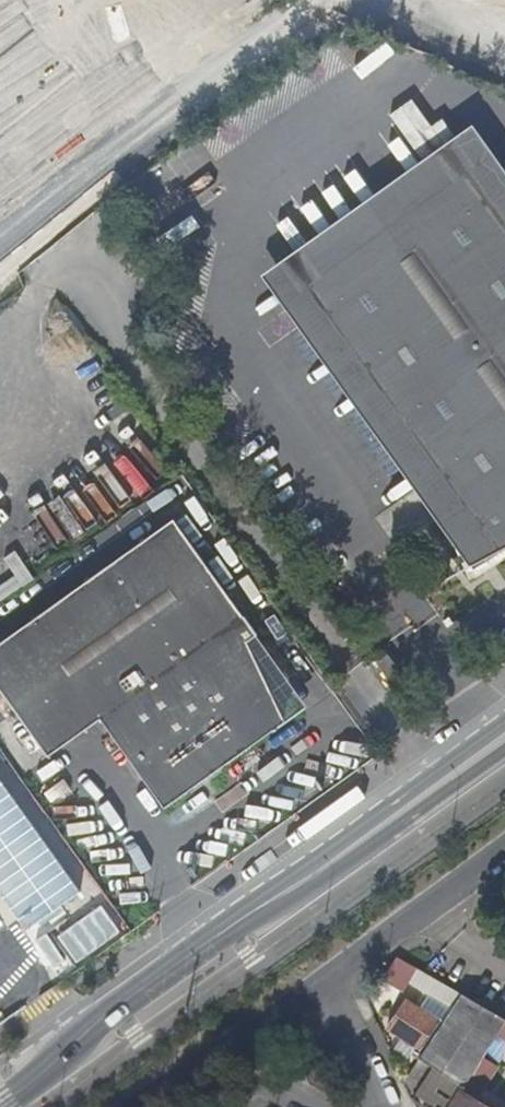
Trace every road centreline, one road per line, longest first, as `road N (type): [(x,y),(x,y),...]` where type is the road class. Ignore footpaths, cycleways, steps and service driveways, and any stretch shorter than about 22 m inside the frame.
road 1 (primary): [(504,738),(124,1001),(0,1102)]
road 2 (residential): [(504,849),(323,985)]
road 3 (residential): [(323,985),(133,1106)]
road 4 (residential): [(323,985),(380,1106)]

